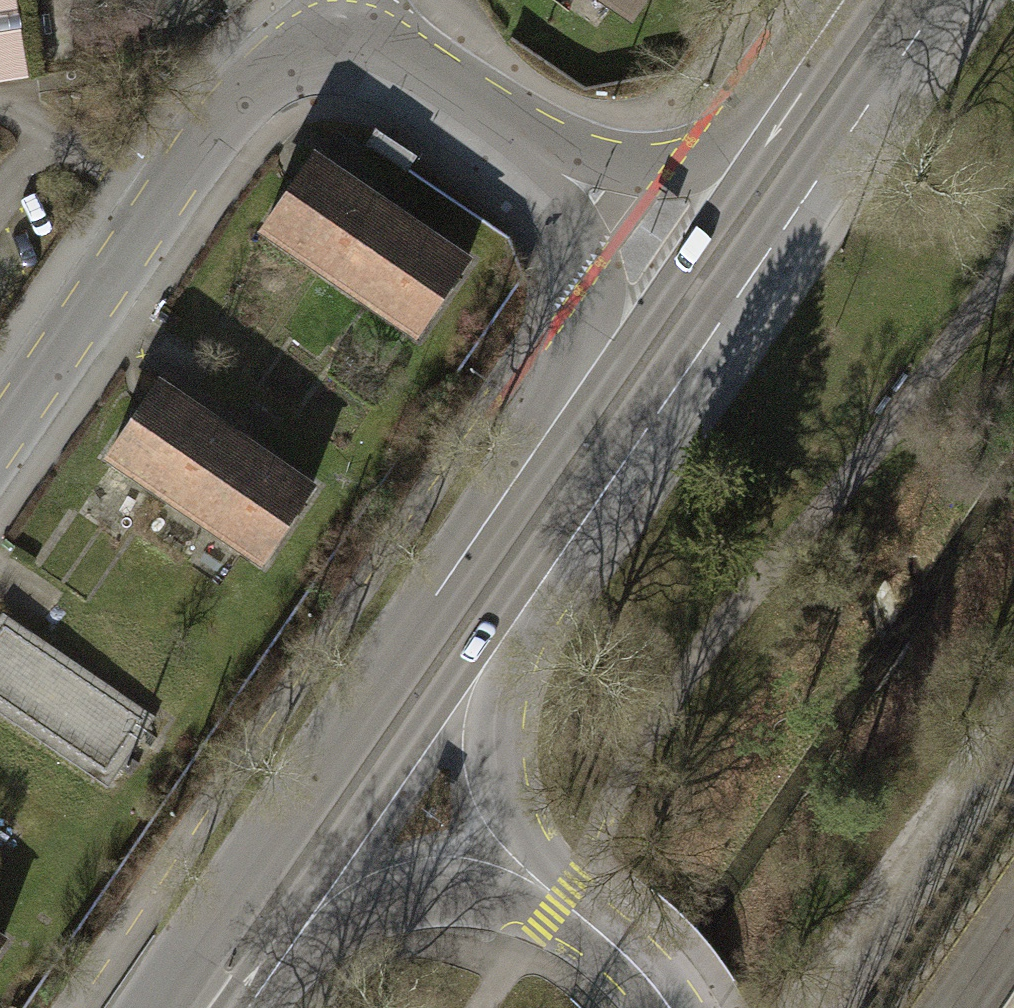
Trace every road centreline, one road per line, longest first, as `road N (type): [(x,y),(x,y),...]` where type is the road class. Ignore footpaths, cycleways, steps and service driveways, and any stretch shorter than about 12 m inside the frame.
road 1 (primary): [(520,613),(940,0)]
road 2 (primary): [(567,401),(271,840),(194,1007)]
road 3 (residential): [(0,442),(212,135),(287,63),(353,45)]
road 4 (primary): [(266,951),(520,613)]
road 5 (residential): [(266,951),(331,907),(408,881),(463,877),(563,900)]
road 6 (primary): [(746,139),(567,401)]
road 7 (residential): [(563,900),(503,818),(490,765),(492,704),(520,613)]
road 8 (residential): [(535,154),(564,195),(579,245),(584,334),(567,401)]
road 9 (residential): [(746,139),(710,160),(624,173),(580,170),(535,154)]
road 10 (residential): [(353,45),(390,57),(535,154)]
road 11 (primary): [(841,0),(746,139)]
road 12 (residential): [(563,900),(633,963),(670,1007)]

